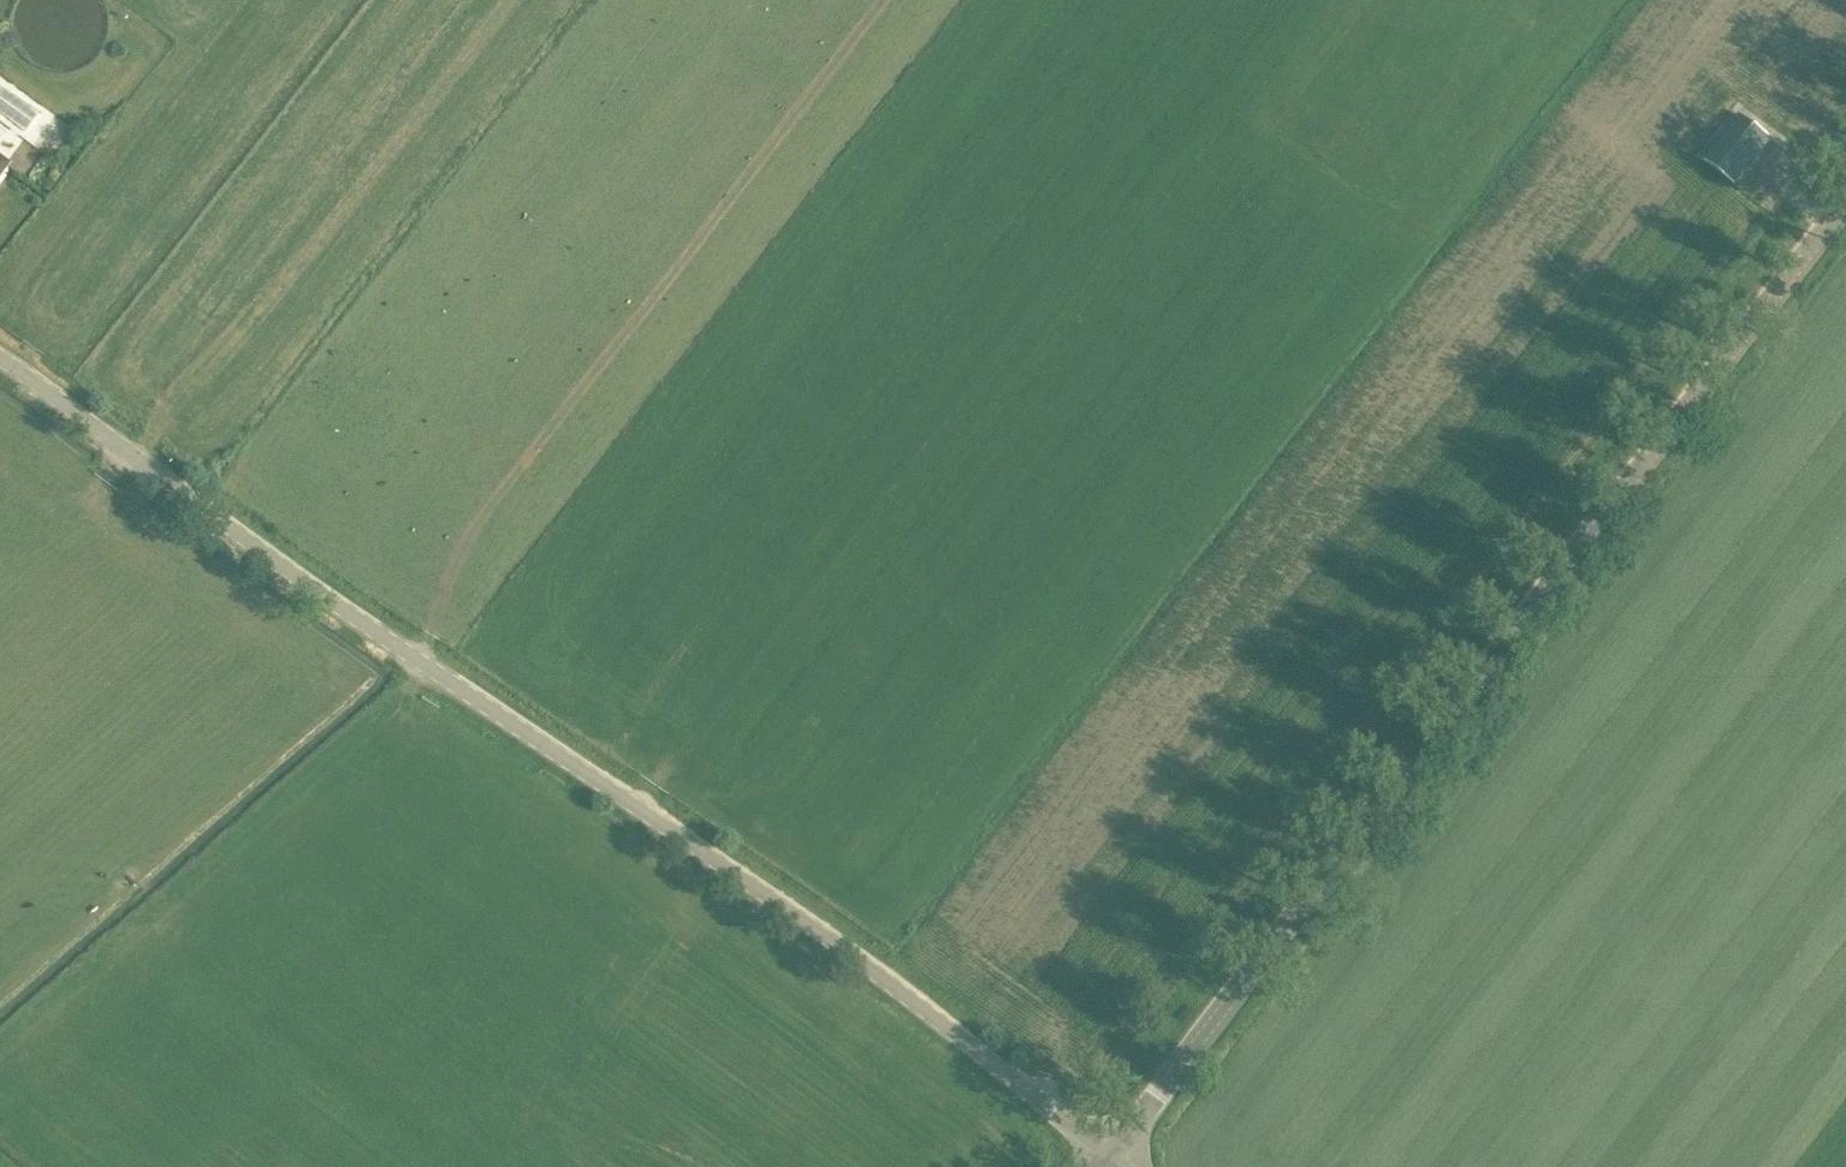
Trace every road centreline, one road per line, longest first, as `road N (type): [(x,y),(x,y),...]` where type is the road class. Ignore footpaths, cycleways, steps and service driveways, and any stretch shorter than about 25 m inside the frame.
road 1 (unclassified): [(1110,1156),(881,976),(310,585),(0,357)]
road 2 (unclassified): [(1110,1156),(1845,203)]

